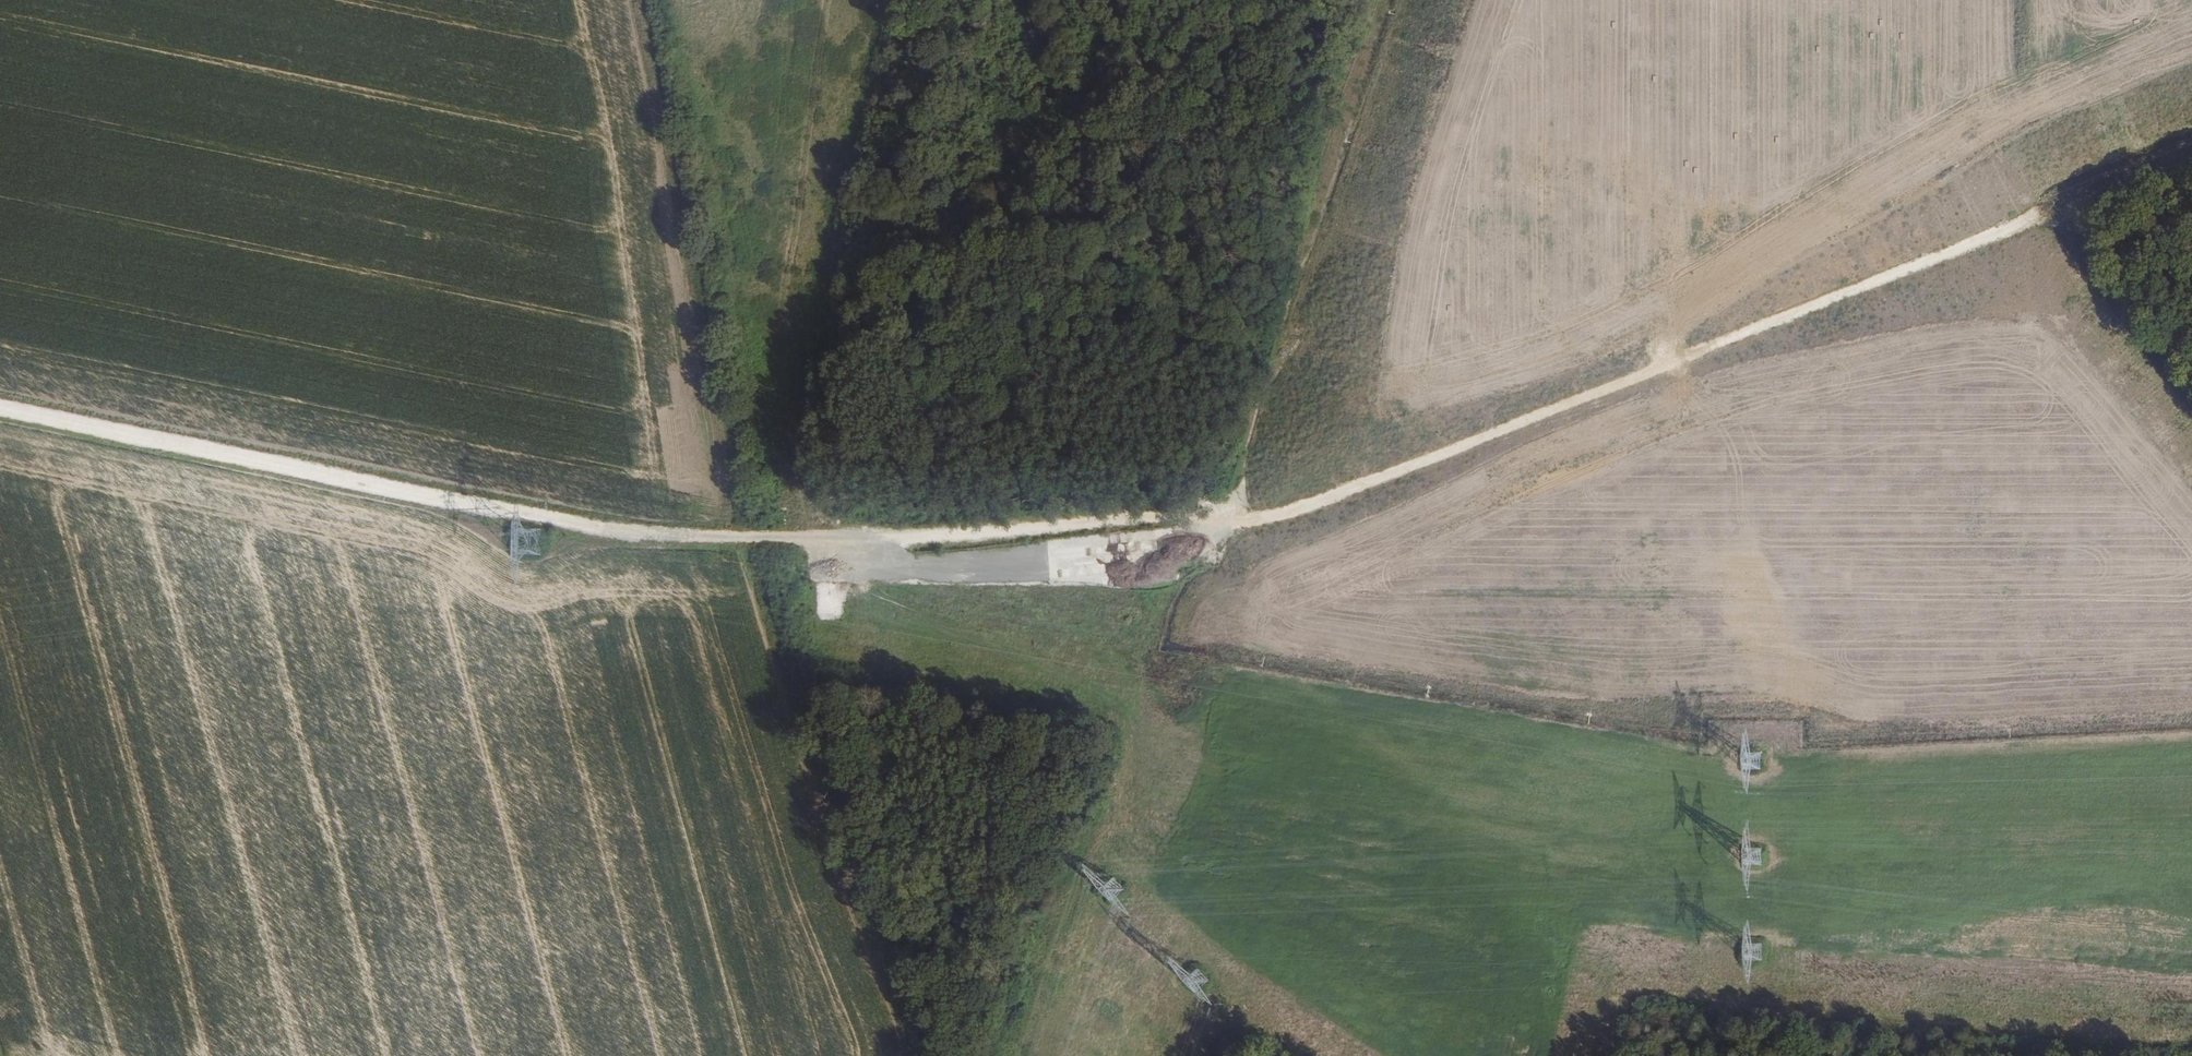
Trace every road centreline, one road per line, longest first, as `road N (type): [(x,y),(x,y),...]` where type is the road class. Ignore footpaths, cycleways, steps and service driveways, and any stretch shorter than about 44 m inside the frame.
road 1 (track): [(0,408),(447,500),(719,539),(1201,529),(1329,501),(2191,154)]

